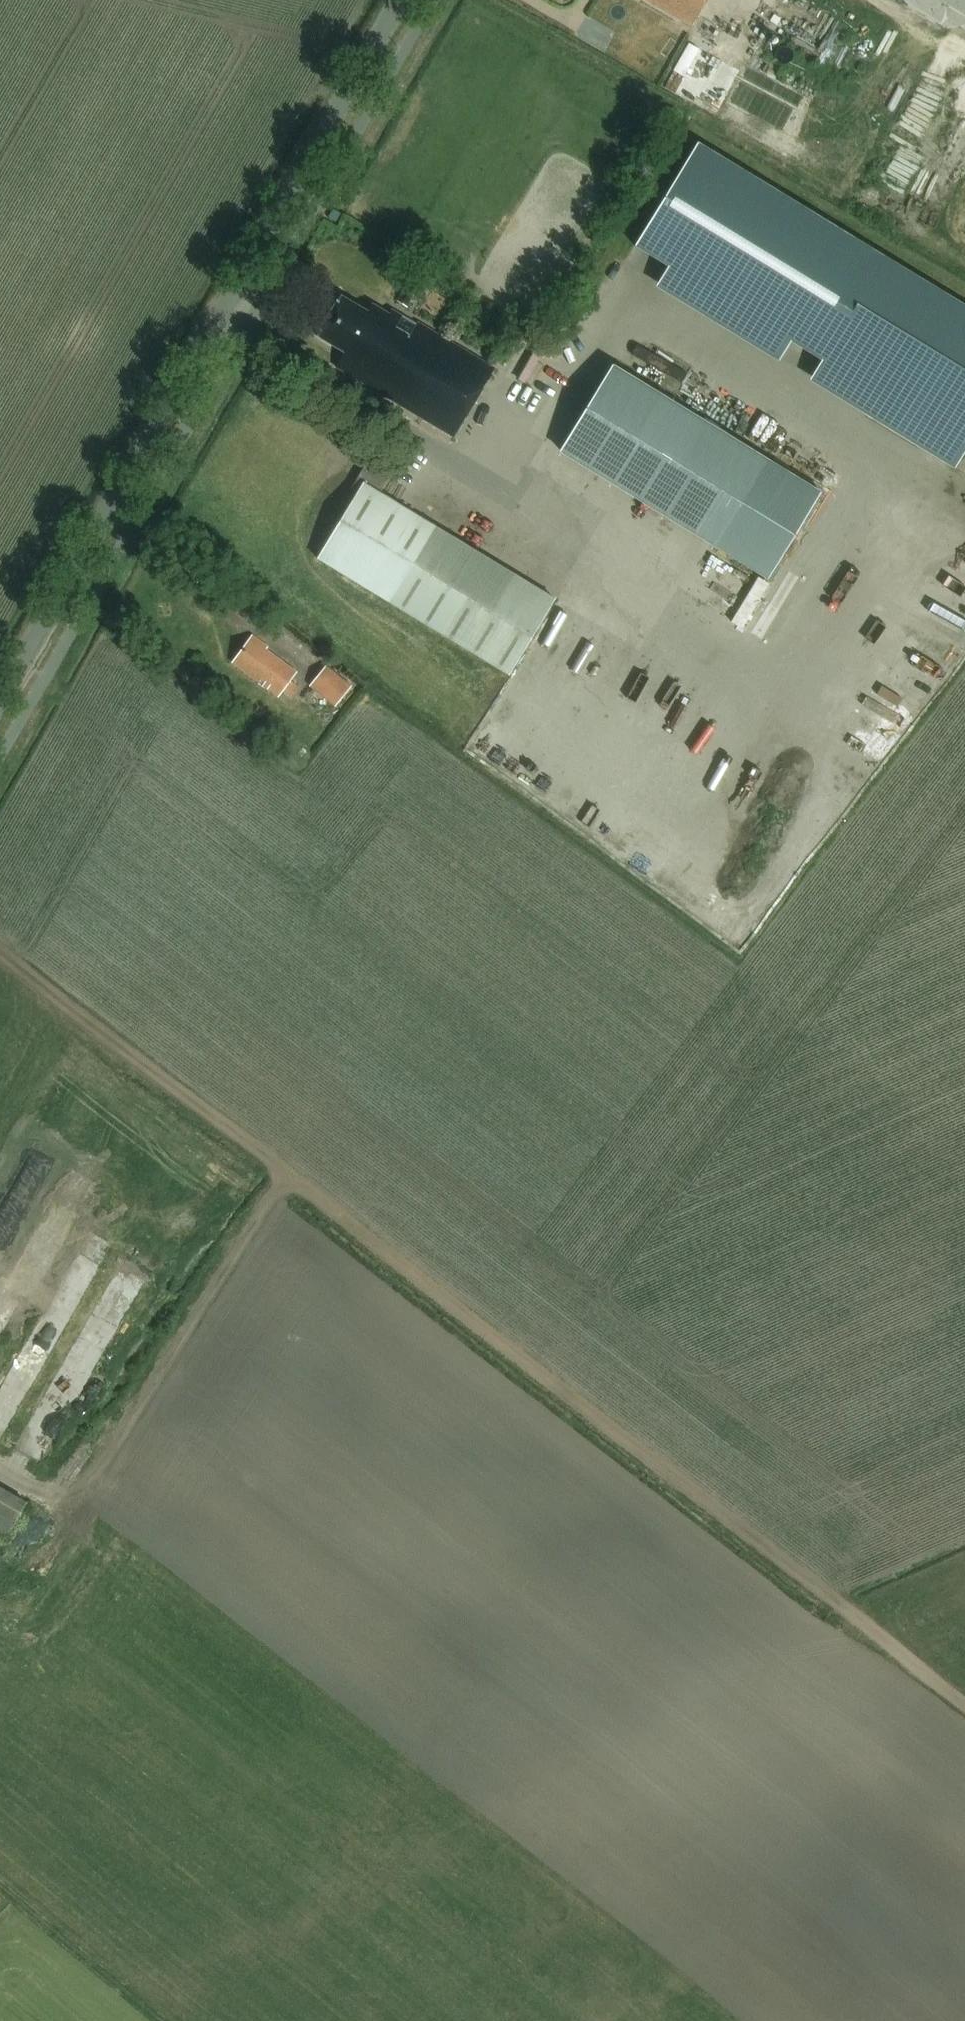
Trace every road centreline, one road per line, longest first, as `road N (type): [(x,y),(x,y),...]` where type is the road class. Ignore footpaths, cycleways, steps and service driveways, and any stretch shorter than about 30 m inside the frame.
road 1 (tertiary): [(0,700),(401,0)]

